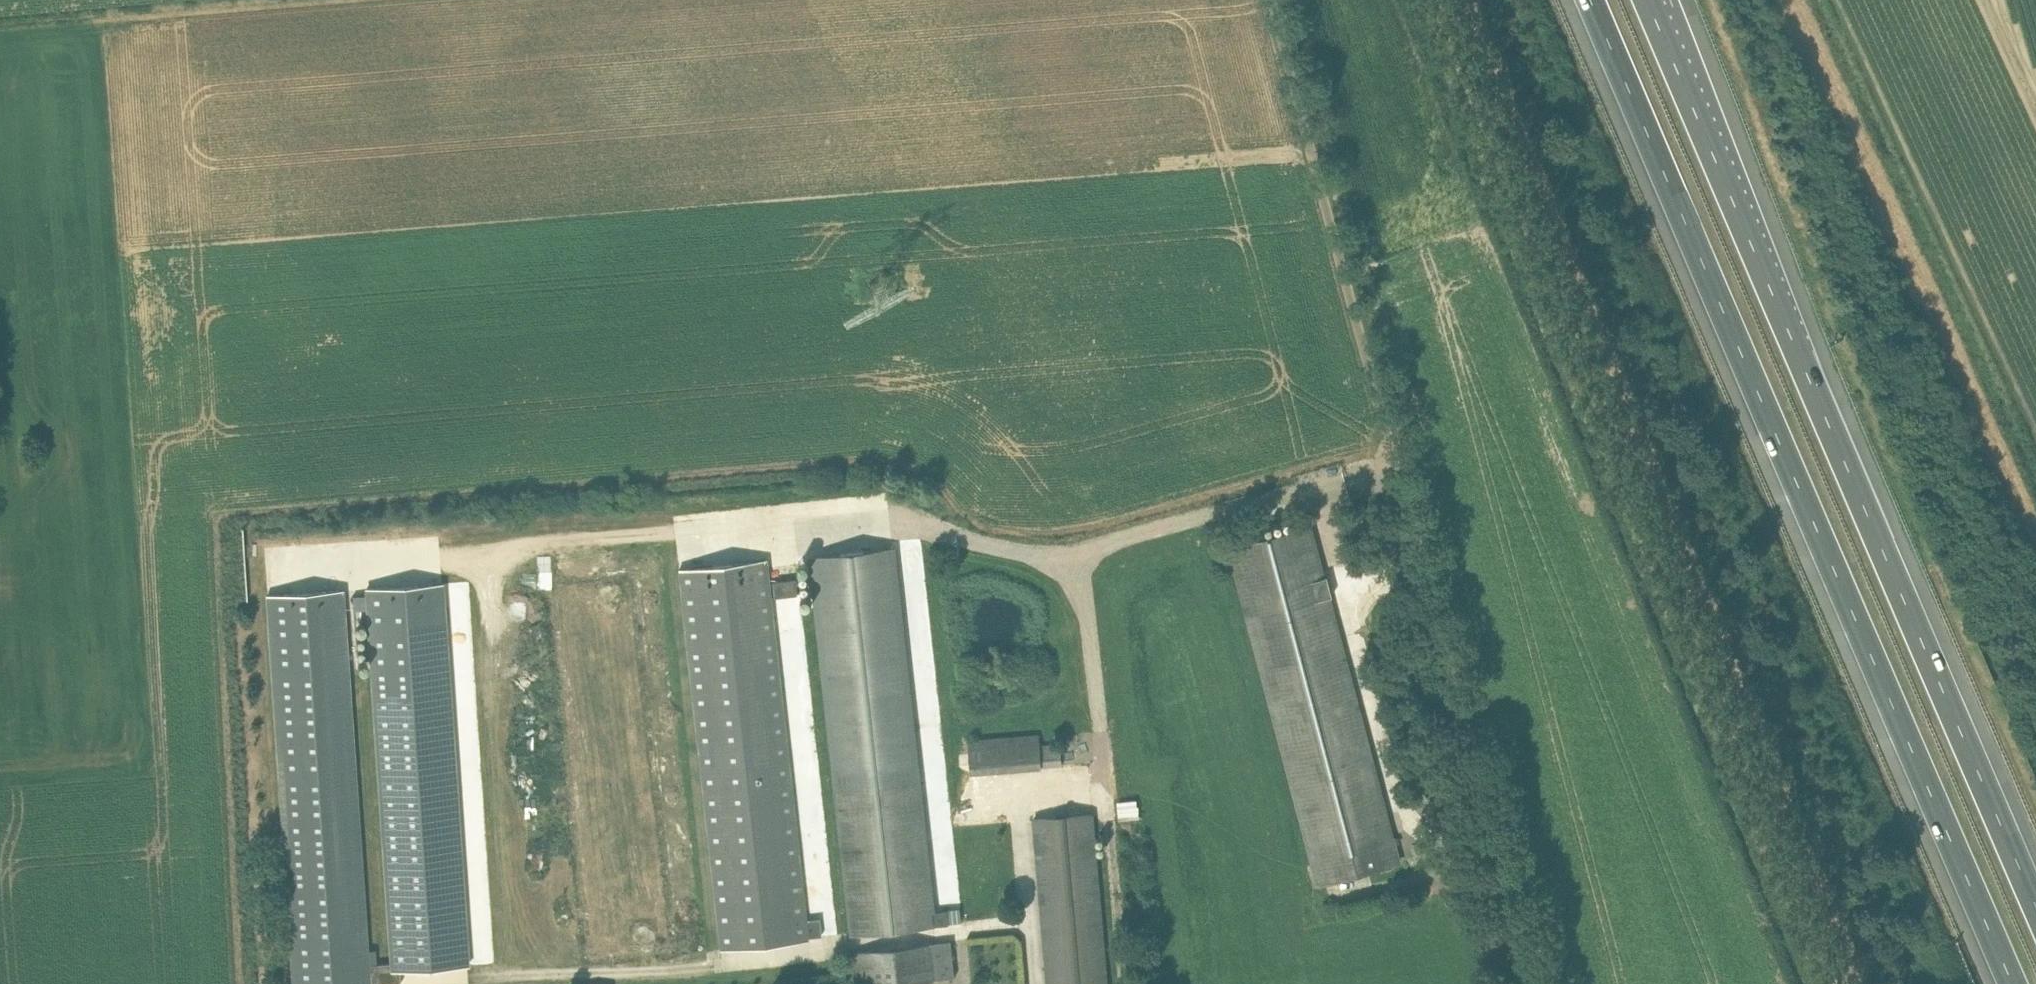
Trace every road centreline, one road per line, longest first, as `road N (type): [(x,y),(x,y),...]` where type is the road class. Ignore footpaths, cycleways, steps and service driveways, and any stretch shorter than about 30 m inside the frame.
road 1 (motorway): [(1592,0),(2018,983)]
road 2 (unclassified): [(1536,983),(1282,0)]
road 3 (motorway): [(2035,891),(1650,0)]

